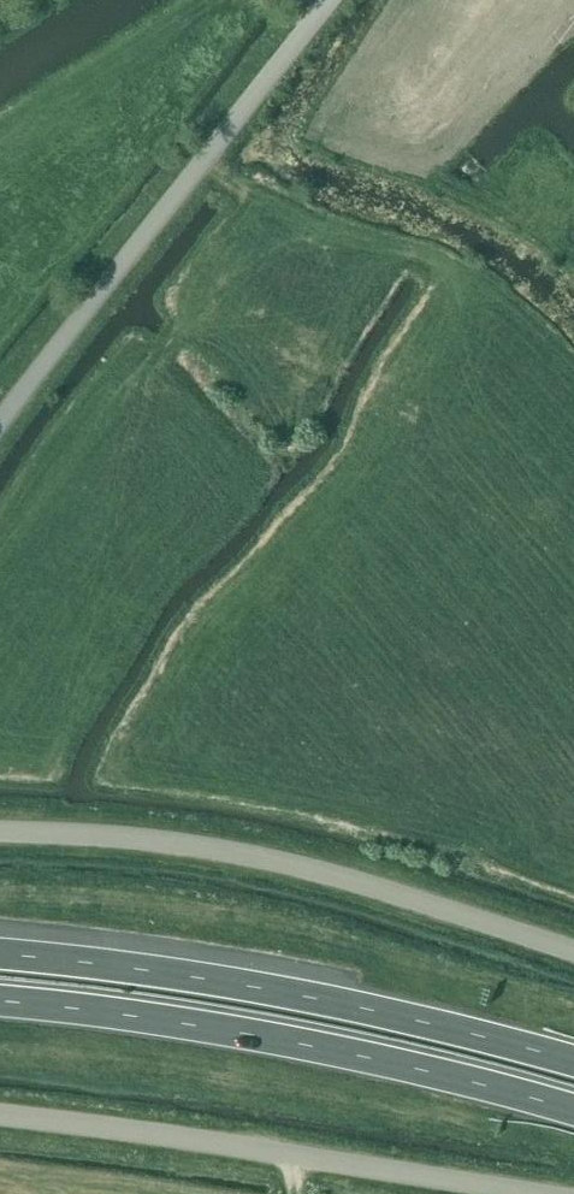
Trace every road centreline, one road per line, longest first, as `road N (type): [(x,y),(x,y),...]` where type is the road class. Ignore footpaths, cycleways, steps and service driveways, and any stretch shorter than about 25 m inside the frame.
road 1 (unclassified): [(573,952),(267,860),(133,839),(0,832)]
road 2 (trunk): [(0,999),(292,1042),(573,1110)]
road 3 (trunk): [(573,1059),(306,993),(0,951)]
road 4 (unclassified): [(0,1116),(538,1193)]
road 5 (unclassified): [(0,423),(330,0)]

